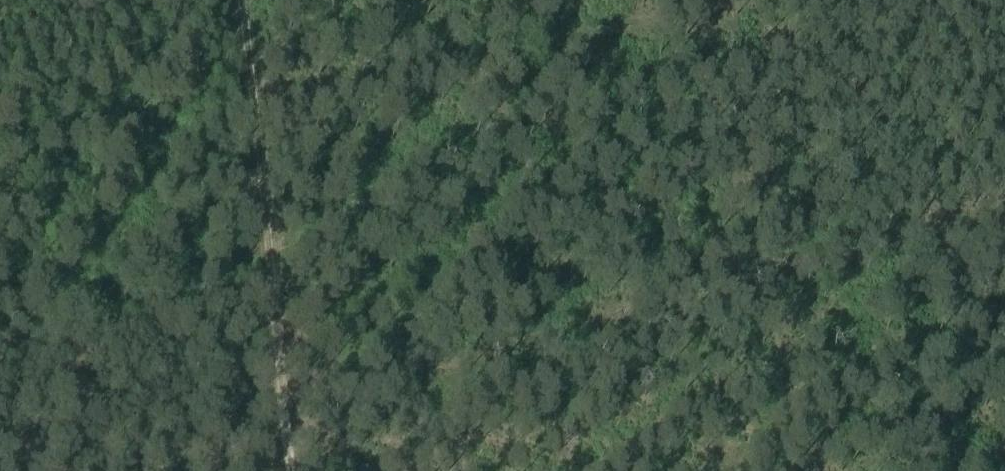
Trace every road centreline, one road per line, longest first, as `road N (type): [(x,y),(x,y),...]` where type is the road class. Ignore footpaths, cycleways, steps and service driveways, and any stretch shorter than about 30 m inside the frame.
road 1 (track): [(816,470),(688,0)]
road 2 (track): [(230,0),(279,470)]
road 3 (track): [(243,123),(692,15)]

